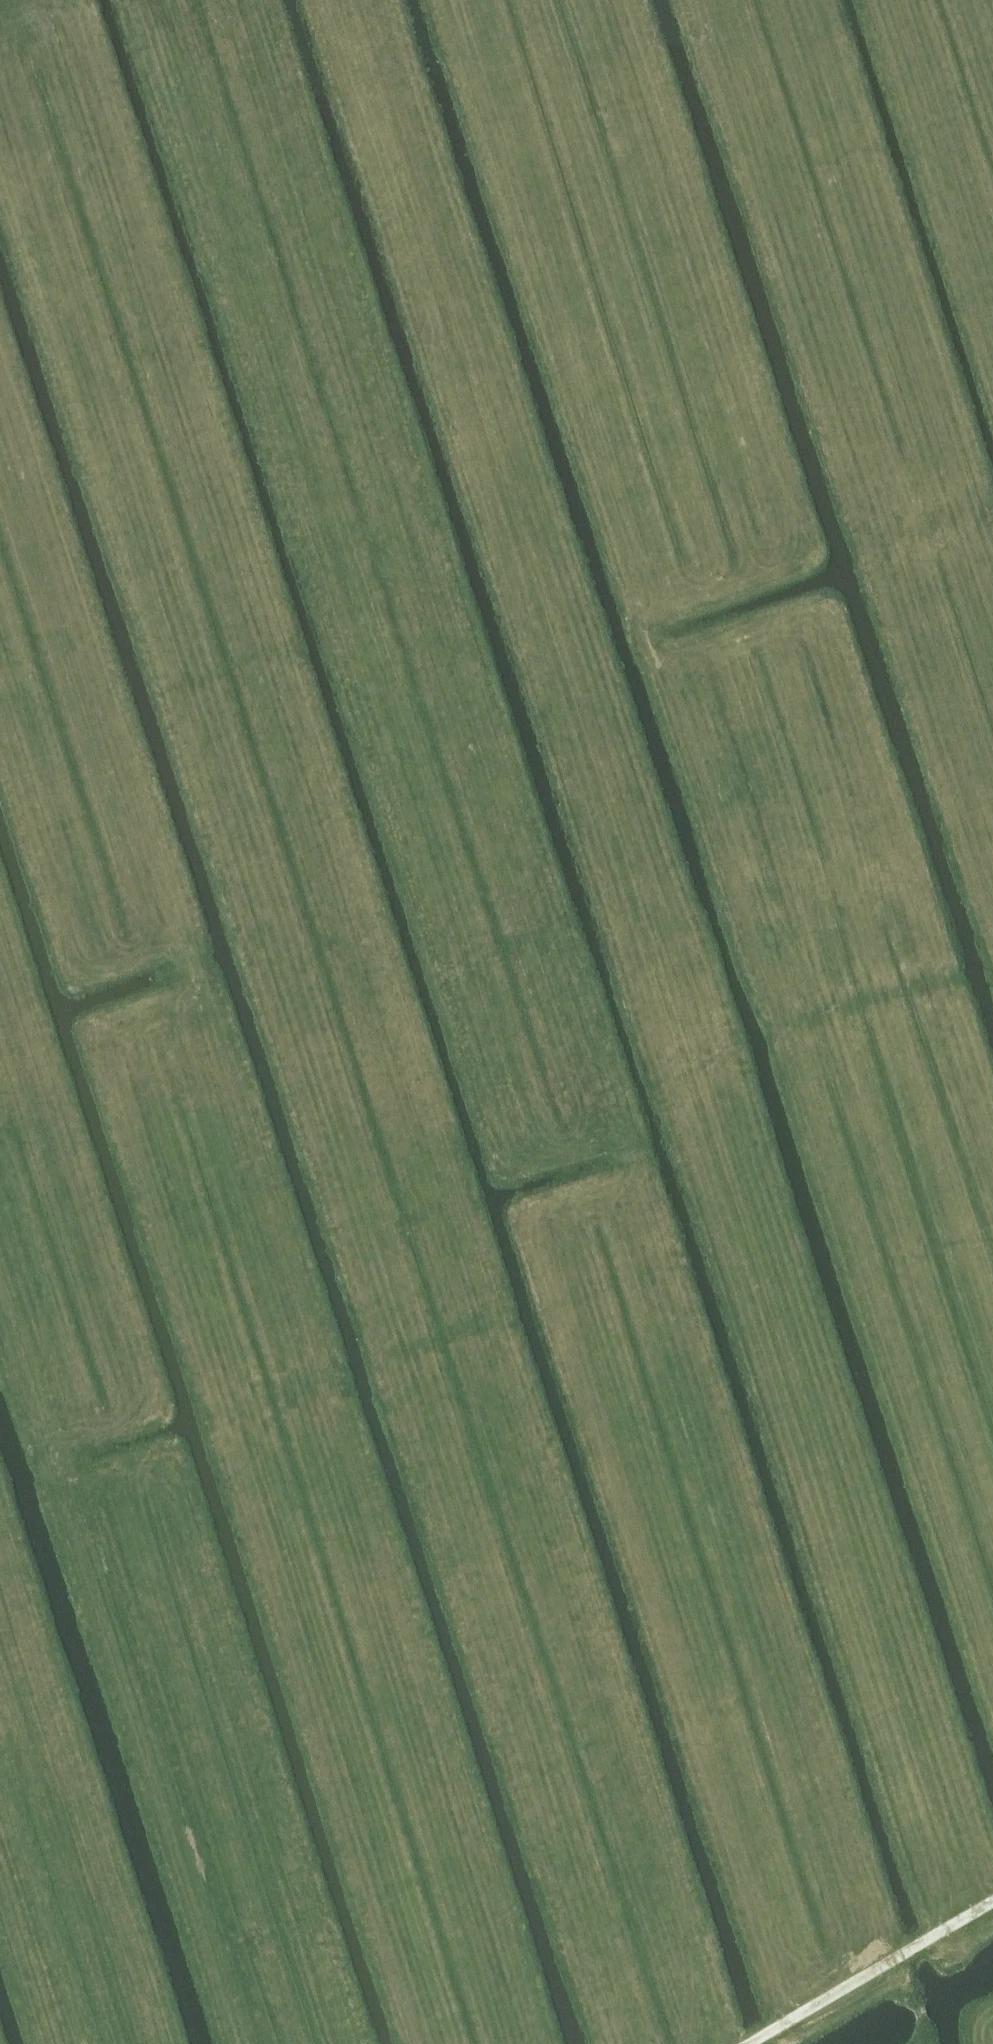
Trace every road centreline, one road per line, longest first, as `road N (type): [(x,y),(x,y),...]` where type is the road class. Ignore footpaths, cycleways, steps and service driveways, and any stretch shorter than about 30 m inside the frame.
road 1 (track): [(756,2043),(992,1903)]

